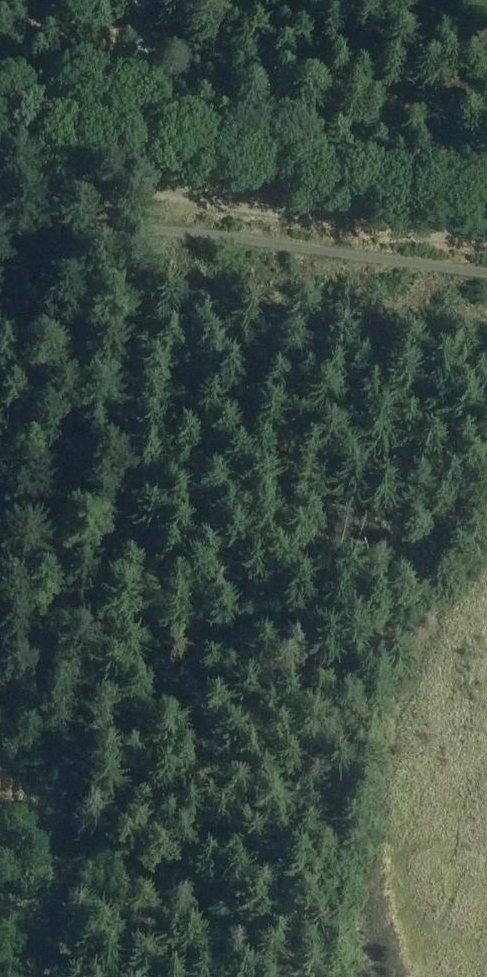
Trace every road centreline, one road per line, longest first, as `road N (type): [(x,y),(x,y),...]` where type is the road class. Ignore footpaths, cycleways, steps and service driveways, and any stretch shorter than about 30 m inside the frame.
road 1 (track): [(486,242),(0,169)]
road 2 (track): [(133,0),(144,190)]

